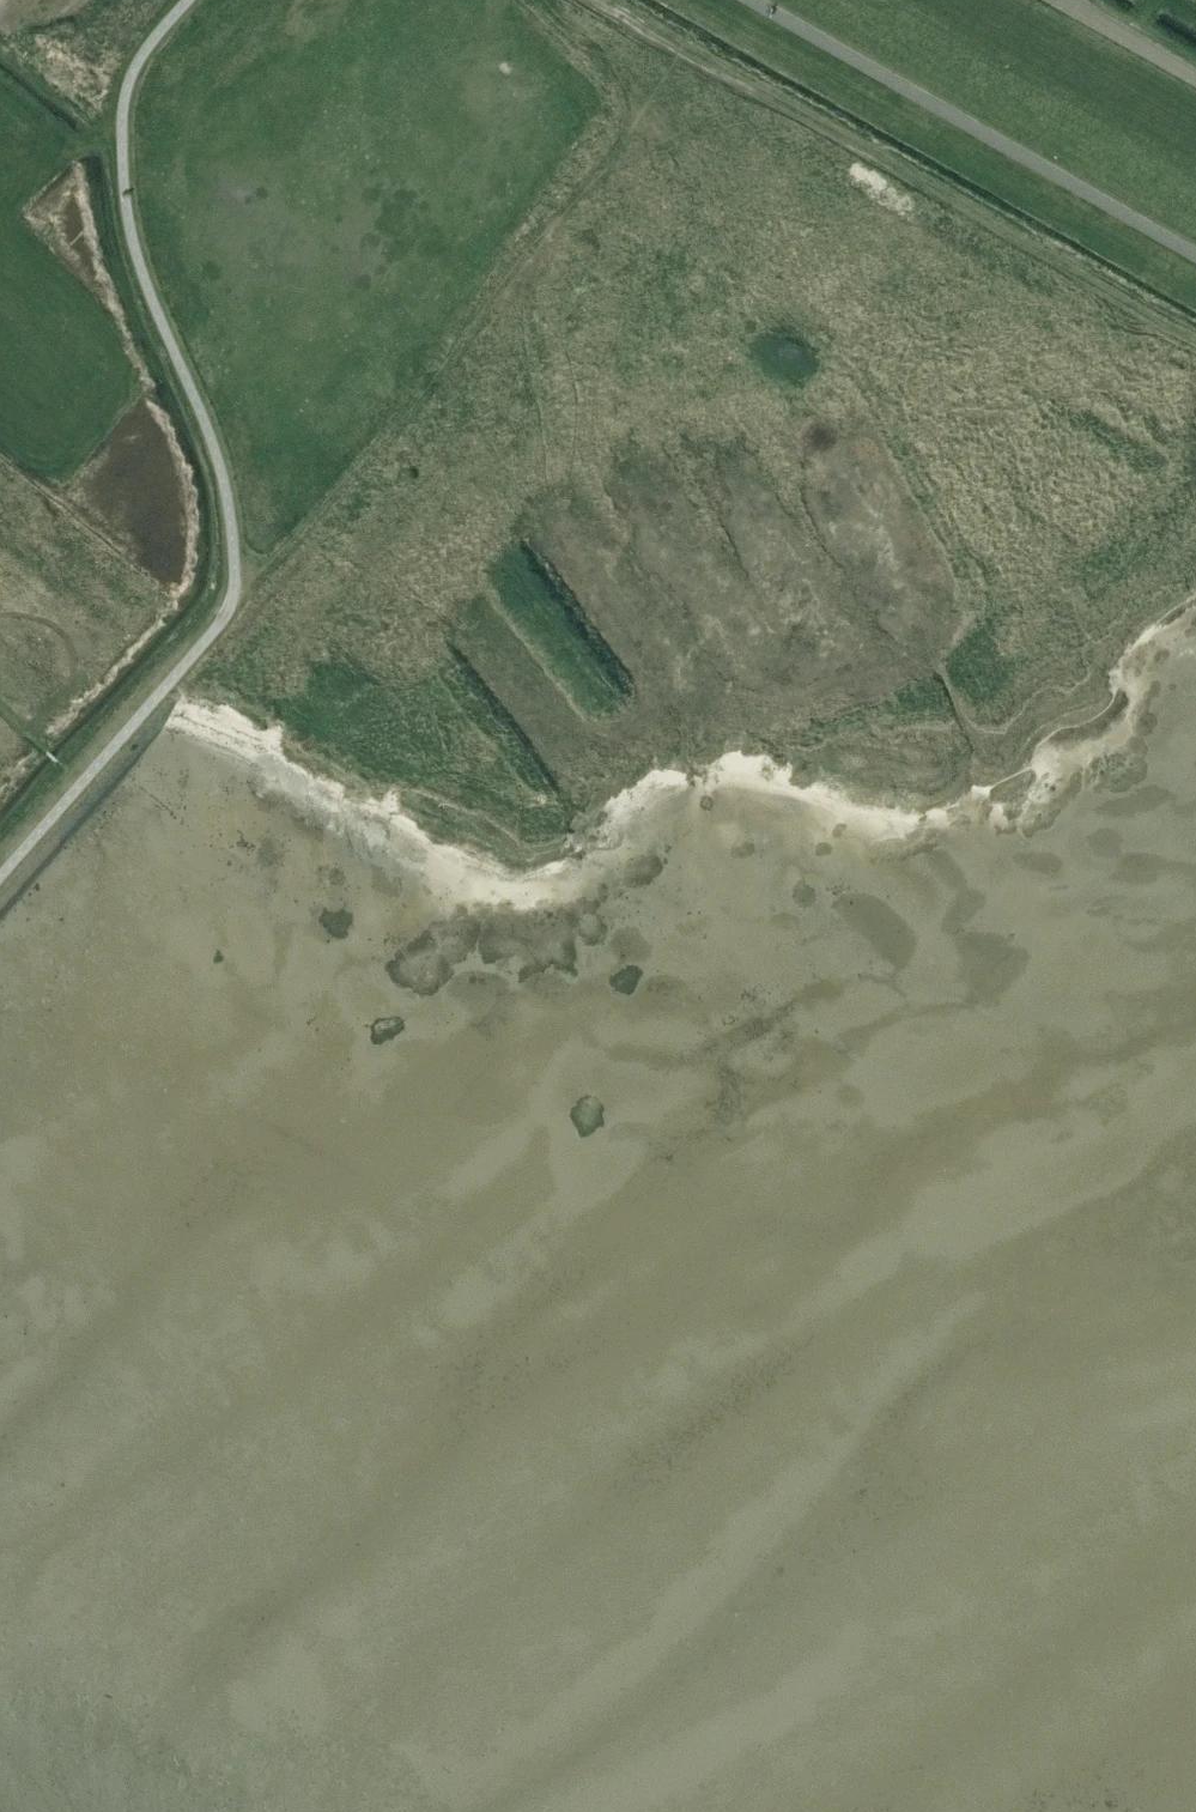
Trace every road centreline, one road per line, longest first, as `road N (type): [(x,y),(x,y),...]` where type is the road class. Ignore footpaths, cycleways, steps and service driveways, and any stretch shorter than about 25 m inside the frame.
road 1 (unclassified): [(1195,77),(1066,0)]

